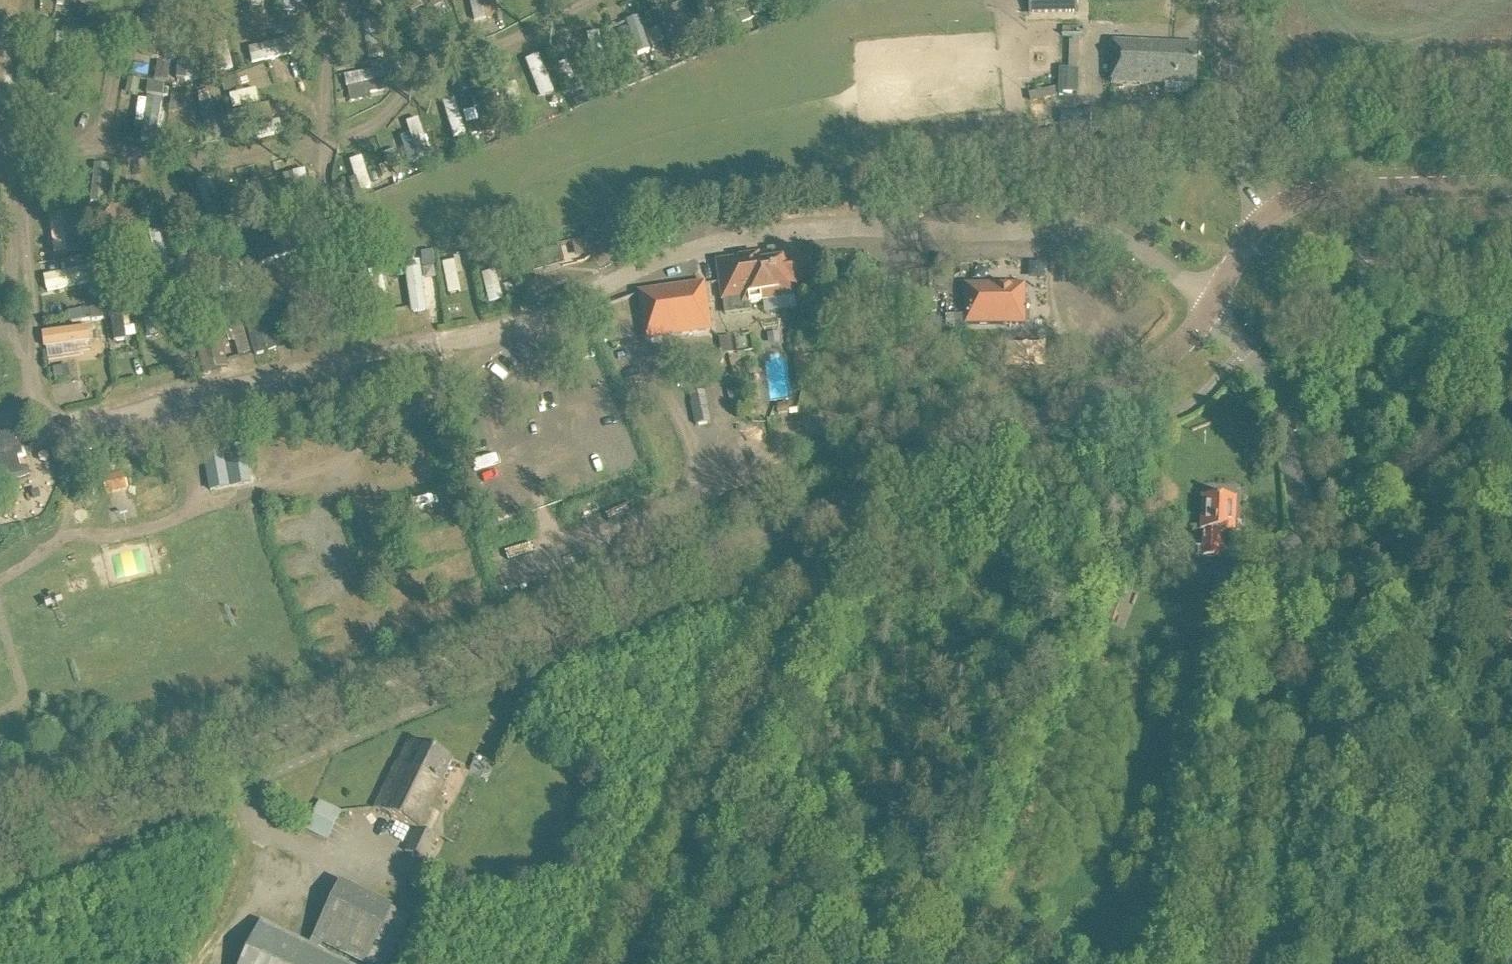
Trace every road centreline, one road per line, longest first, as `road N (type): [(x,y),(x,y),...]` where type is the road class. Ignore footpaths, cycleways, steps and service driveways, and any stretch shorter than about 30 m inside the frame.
road 1 (tertiary): [(0,858),(1125,385),(1192,335),(1211,307)]
road 2 (unclassified): [(1215,963),(1300,539),(1292,463),(1273,402),(1211,307)]
road 3 (track): [(547,315),(562,367),(553,443),(524,466),(560,547),(681,499),(701,450)]
road 4 (tertiary): [(1267,214),(1334,192),(1511,188)]
road 5 (tertiary): [(1267,214),(1238,151),(1243,0)]
road 6 (track): [(484,337),(428,409),(356,451)]
road 7 (track): [(556,346),(499,397),(524,466)]
road 8 (track): [(1364,263),(1511,257)]

